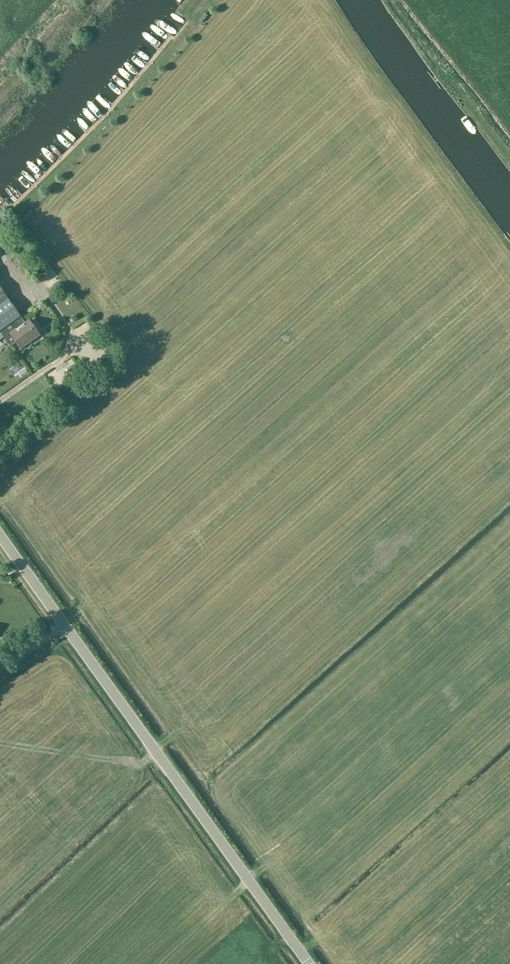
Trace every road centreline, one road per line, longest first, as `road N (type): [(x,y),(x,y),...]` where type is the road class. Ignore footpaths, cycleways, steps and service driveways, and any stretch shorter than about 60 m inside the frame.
road 1 (tertiary): [(0,536),(308,963)]

